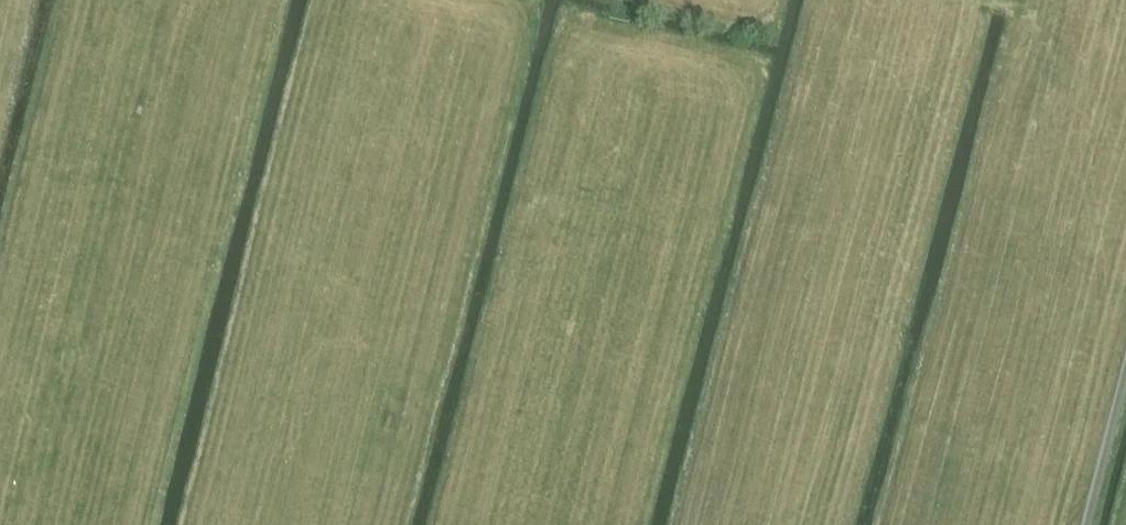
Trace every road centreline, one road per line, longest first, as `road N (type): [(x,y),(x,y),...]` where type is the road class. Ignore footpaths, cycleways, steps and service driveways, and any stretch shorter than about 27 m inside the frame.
road 1 (unclassified): [(1088,524),(1125,379)]

